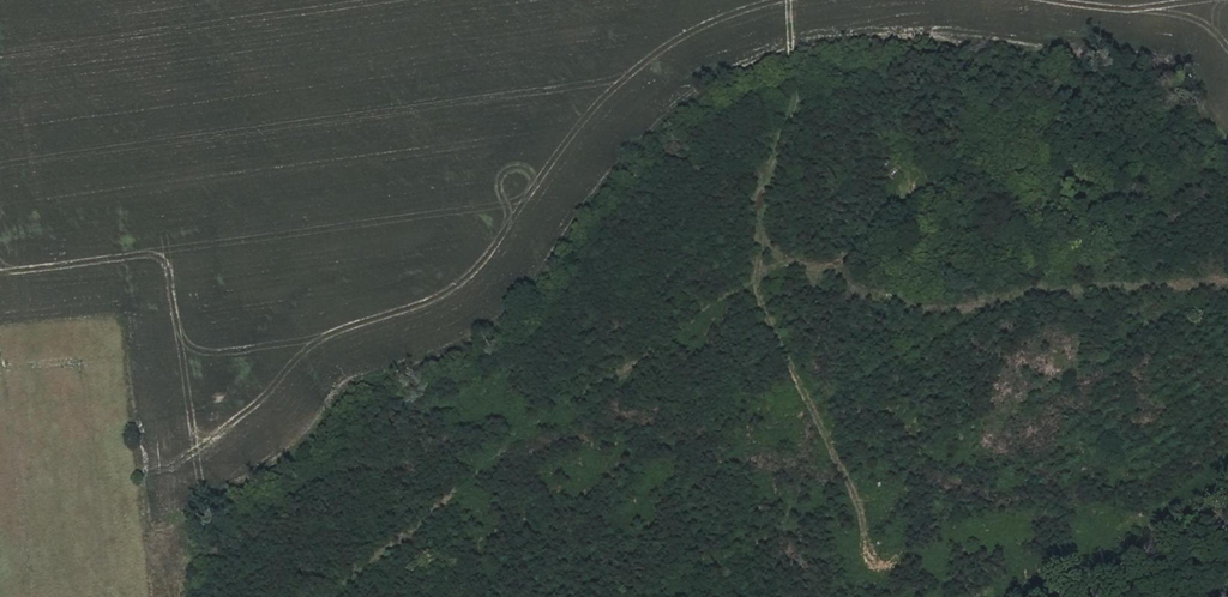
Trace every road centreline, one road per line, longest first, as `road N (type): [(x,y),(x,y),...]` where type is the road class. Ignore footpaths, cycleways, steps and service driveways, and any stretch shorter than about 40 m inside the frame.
road 1 (track): [(889,596),(756,283),(757,212),(797,83),(793,0)]

